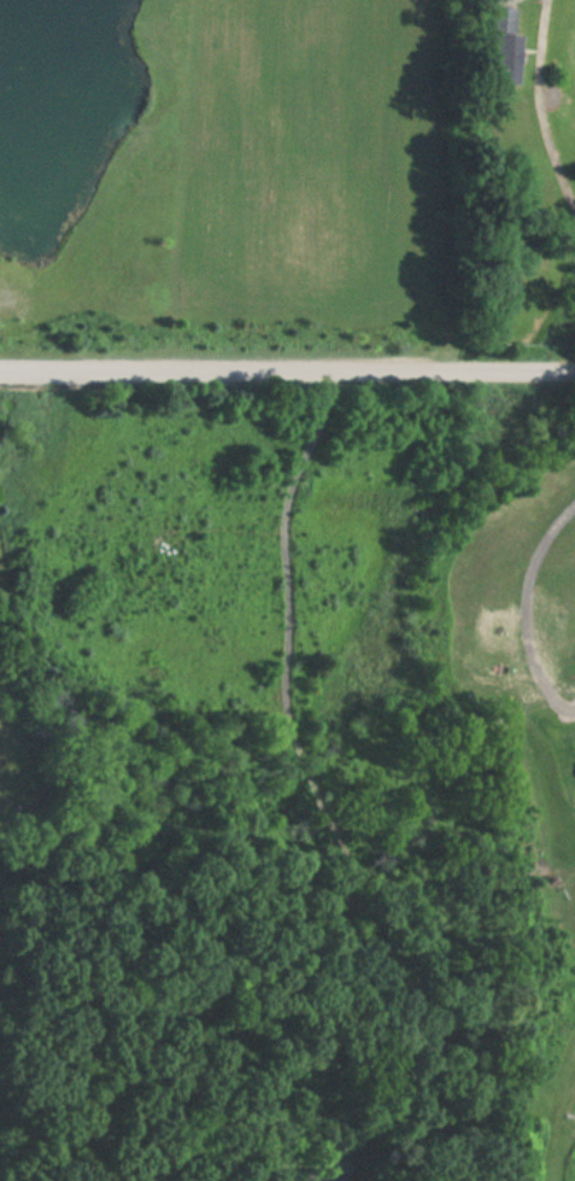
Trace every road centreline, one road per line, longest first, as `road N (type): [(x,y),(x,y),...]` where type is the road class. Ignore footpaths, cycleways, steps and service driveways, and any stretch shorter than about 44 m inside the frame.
road 1 (residential): [(574,373),(0,379)]

